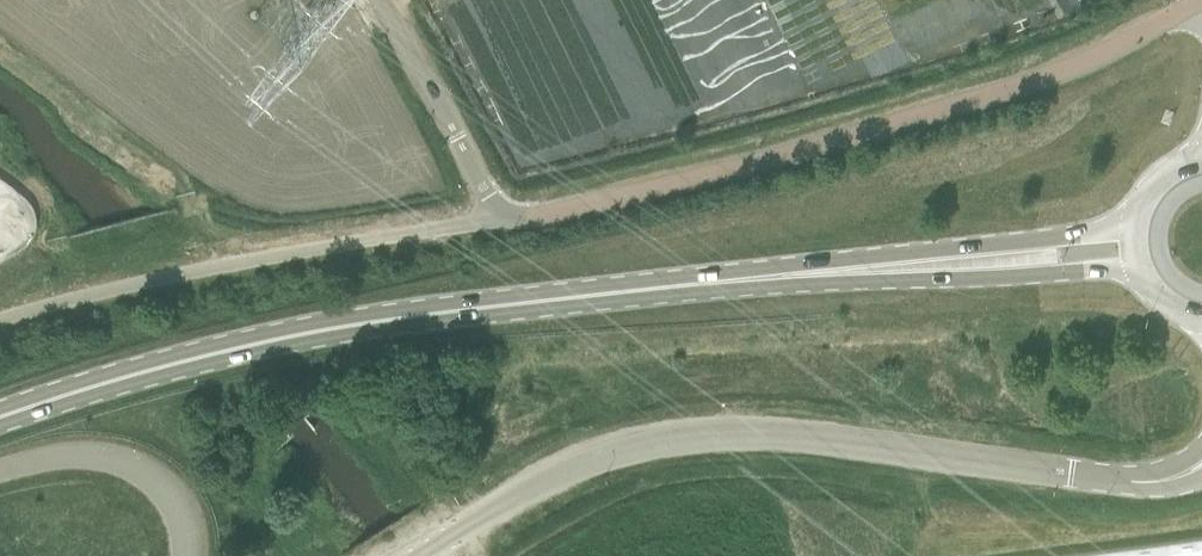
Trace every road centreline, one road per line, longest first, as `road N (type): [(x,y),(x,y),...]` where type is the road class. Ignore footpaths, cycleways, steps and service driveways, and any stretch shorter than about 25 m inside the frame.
road 1 (unclassified): [(414,555),(515,493),(586,461),(680,436),(1114,479),(1189,472)]
road 2 (unclassified): [(502,218),(656,190),(1001,96),(1201,1)]
road 3 (secondary): [(0,418),(253,342),(709,281)]
road 4 (secondary): [(709,281),(781,286),(1141,270)]
road 5 (secondary): [(1135,229),(779,265),(709,281)]
road 6 (unclassified): [(502,218),(381,0)]

